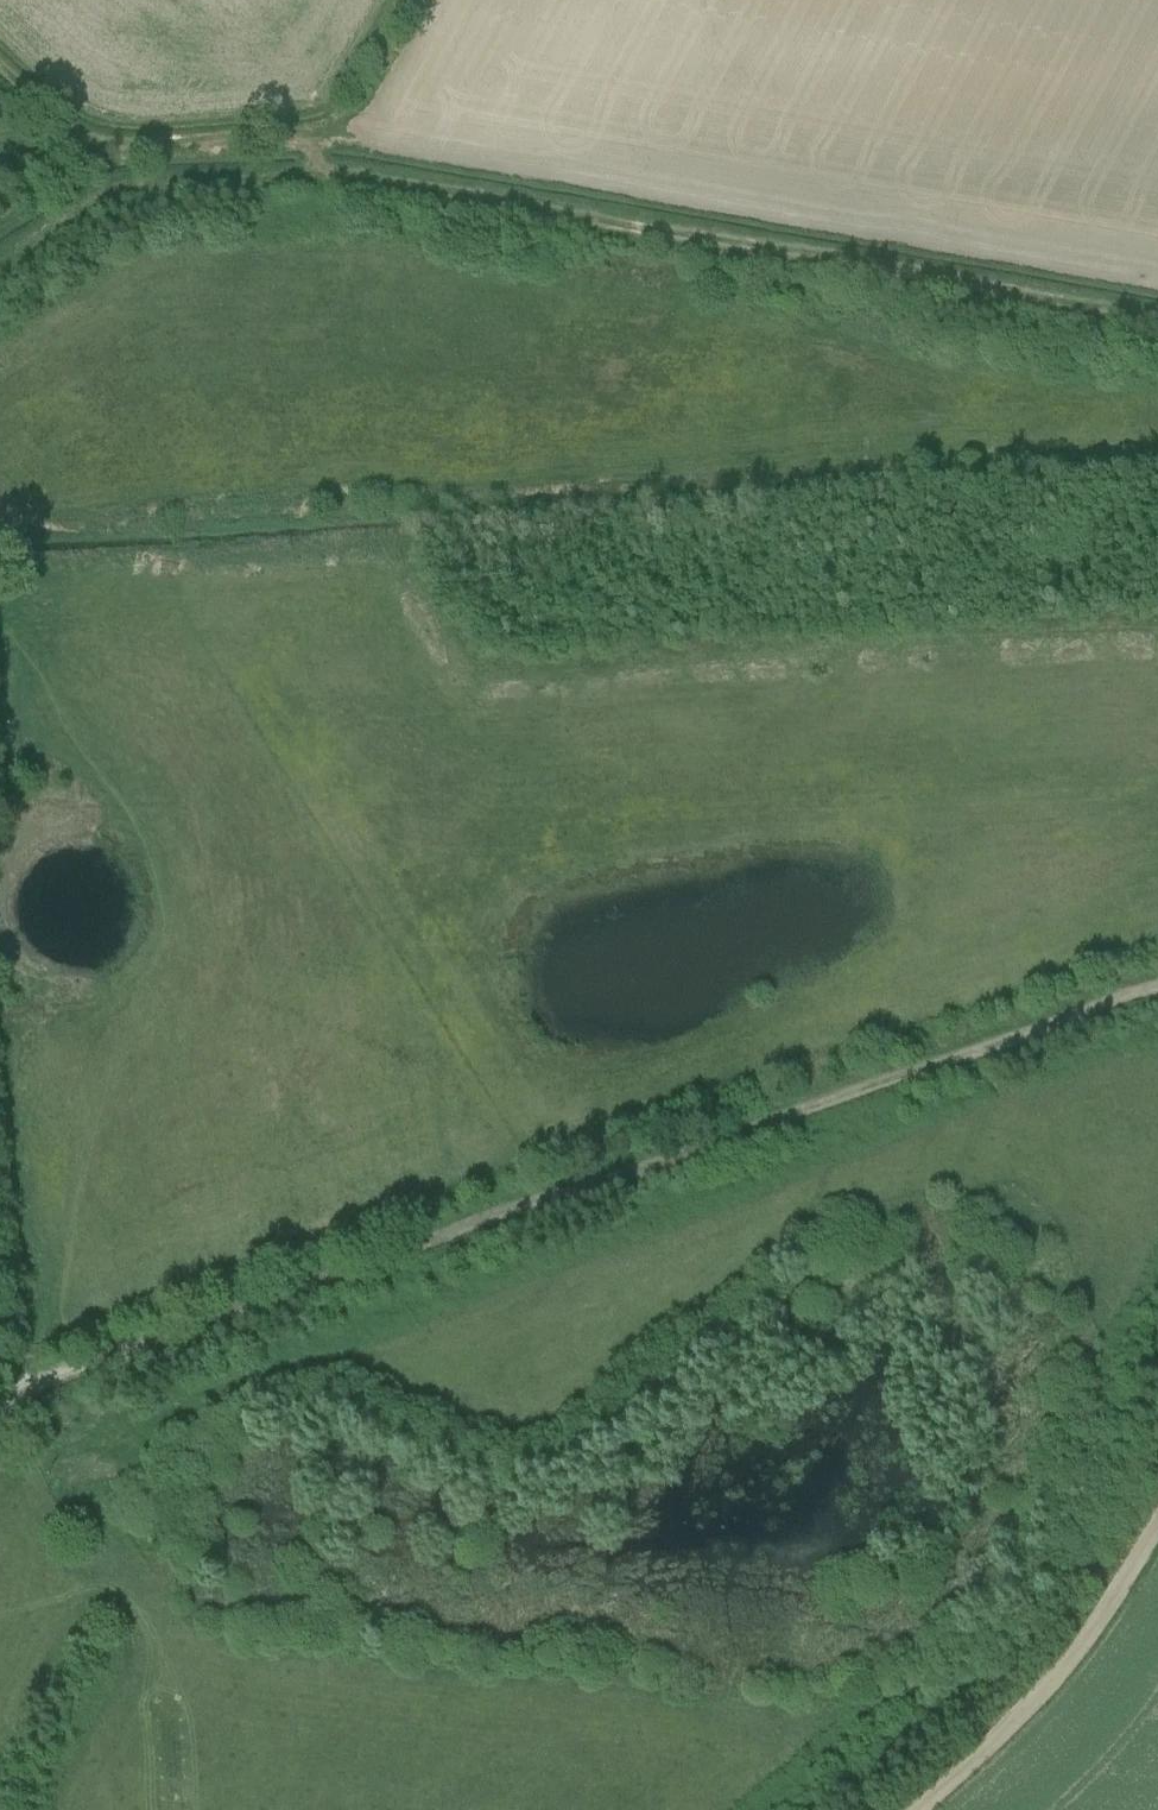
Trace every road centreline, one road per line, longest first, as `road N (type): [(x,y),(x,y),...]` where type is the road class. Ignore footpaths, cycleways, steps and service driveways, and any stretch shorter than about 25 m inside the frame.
road 1 (track): [(21,1398),(543,1202),(1157,990)]
road 2 (track): [(102,138),(308,132),(328,176),(771,243),(1157,315)]
road 3 (track): [(1157,1496),(1050,1679),(910,1809)]
road 4 (track): [(407,0),(352,109),(333,127),(308,132)]

